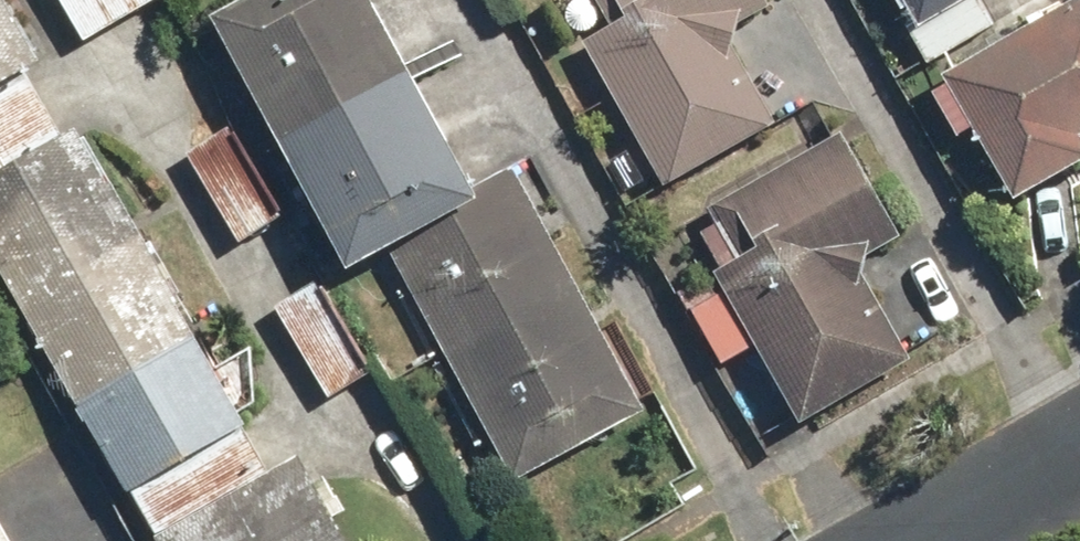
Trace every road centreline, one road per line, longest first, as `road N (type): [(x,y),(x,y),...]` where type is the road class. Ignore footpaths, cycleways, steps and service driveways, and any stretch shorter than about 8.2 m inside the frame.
road 1 (residential): [(1079,448),(918,540)]

